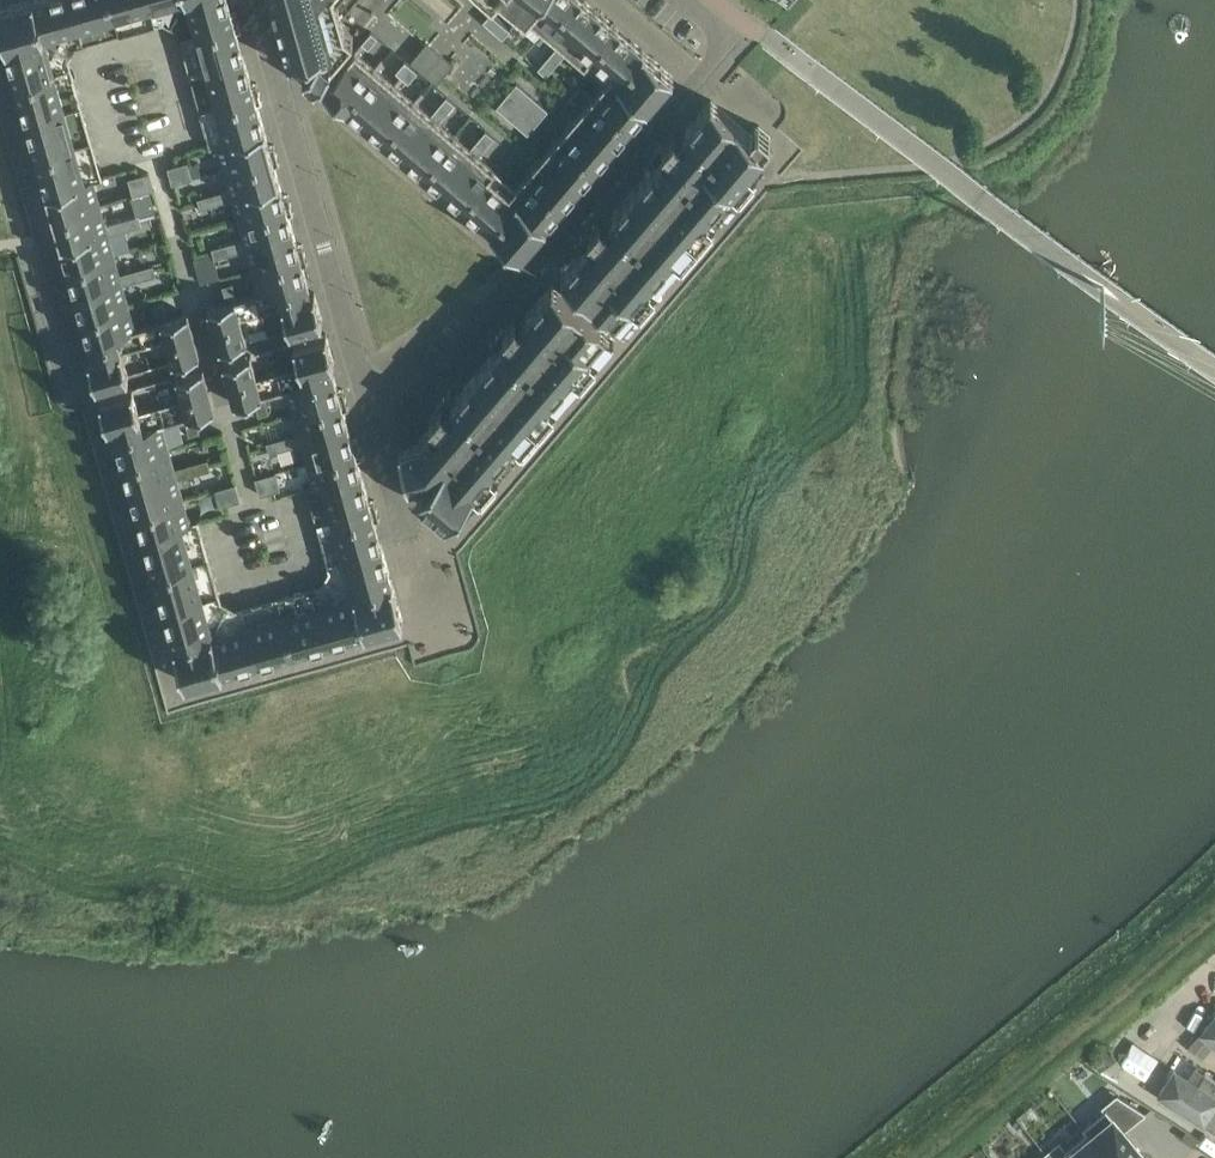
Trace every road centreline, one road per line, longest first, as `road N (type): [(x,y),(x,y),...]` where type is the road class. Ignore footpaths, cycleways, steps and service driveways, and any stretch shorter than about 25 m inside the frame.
road 1 (residential): [(684,0),(718,34),(705,69),(448,370),(368,396)]
road 2 (residential): [(256,0),(368,396)]
road 3 (residential): [(368,396),(408,538)]
road 4 (residential): [(1214,966),(1126,1079)]

